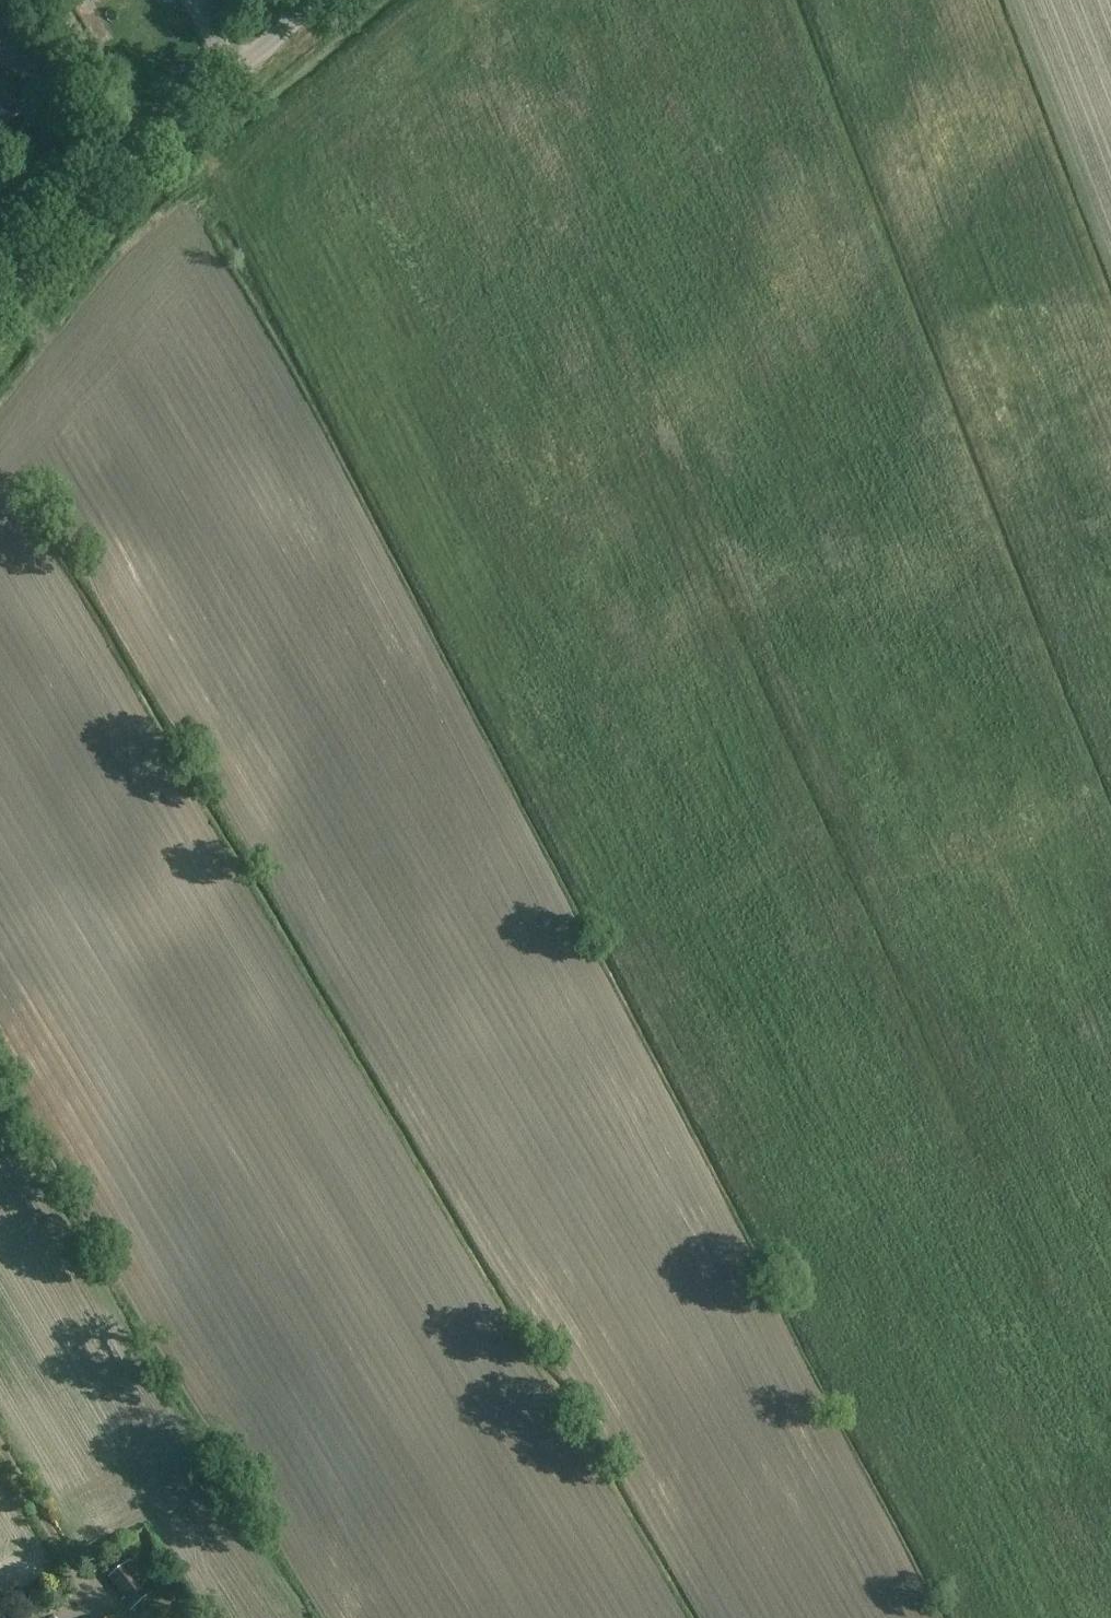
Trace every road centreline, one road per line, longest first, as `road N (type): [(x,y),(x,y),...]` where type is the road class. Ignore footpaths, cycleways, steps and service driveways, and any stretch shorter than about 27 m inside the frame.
road 1 (unclassified): [(0,303),(52,236),(175,113),(320,0)]

